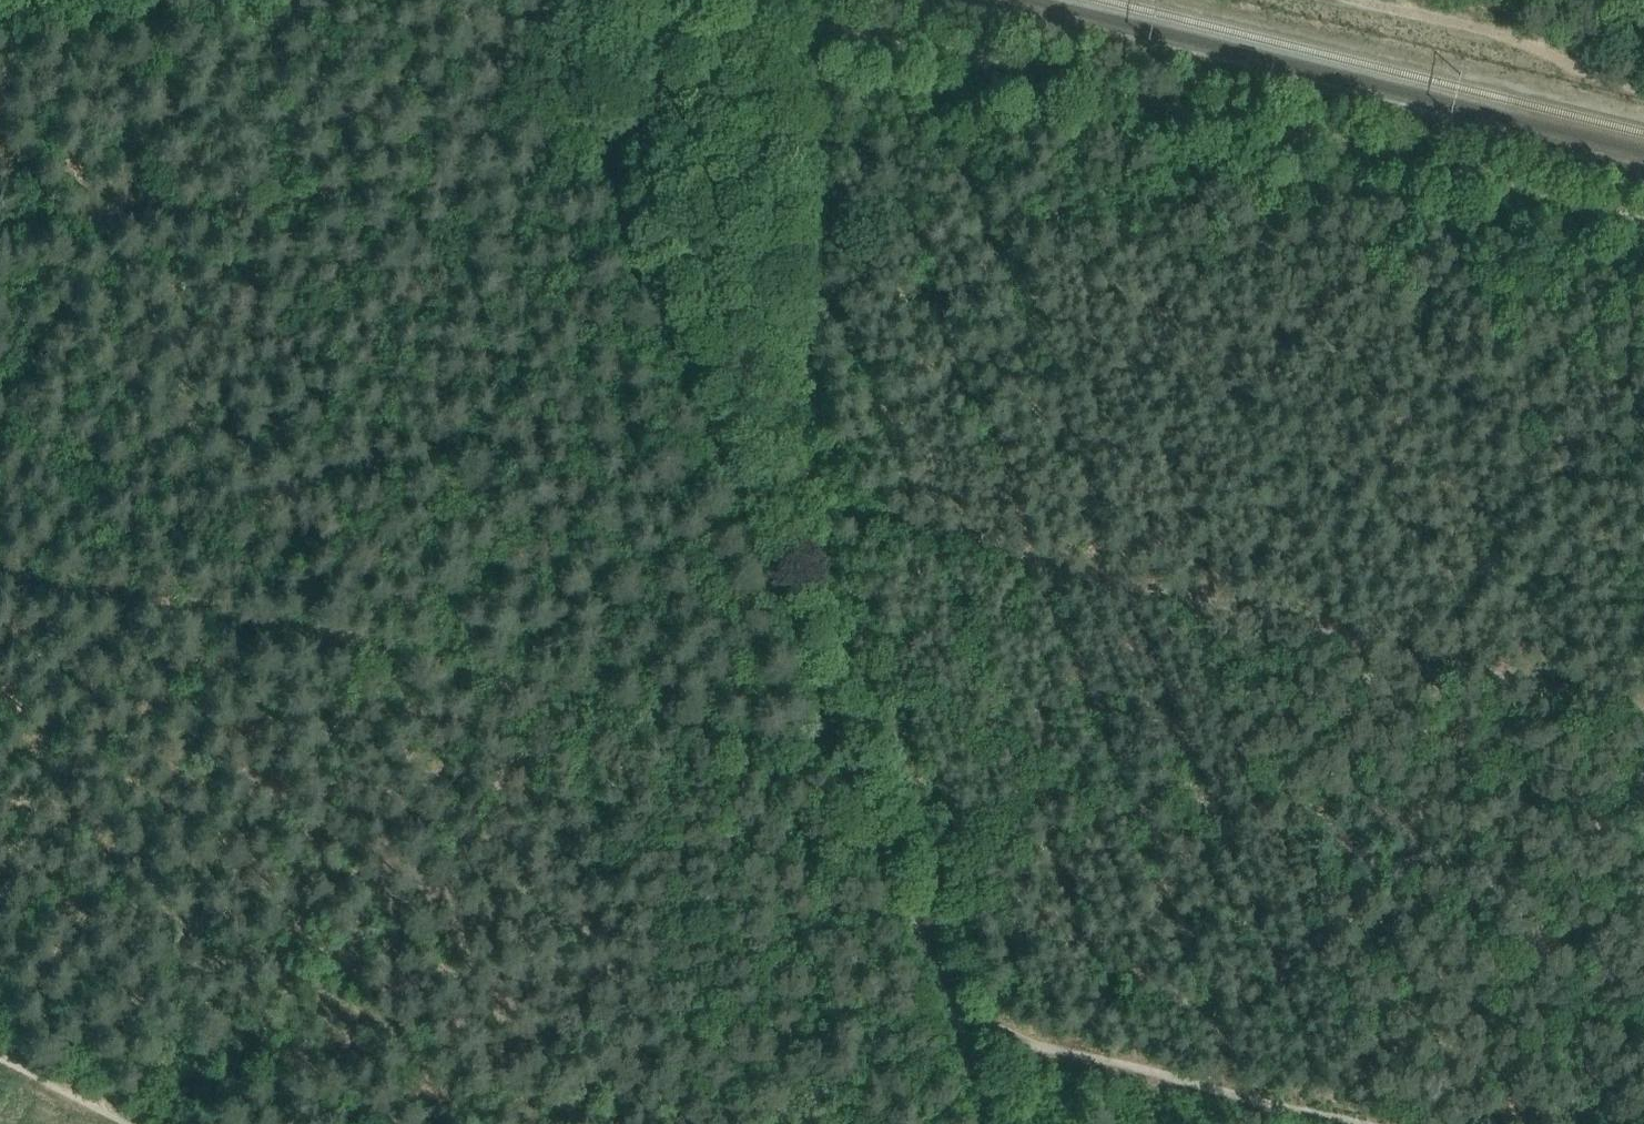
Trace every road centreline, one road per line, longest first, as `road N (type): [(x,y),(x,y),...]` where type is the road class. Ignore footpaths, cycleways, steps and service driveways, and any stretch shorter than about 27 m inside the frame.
road 1 (track): [(615,181),(994,1123)]
road 2 (track): [(1643,713),(738,489)]
road 3 (track): [(0,557),(851,776)]
road 4 (track): [(1643,212),(812,0)]
road 5 (track): [(615,181),(0,234)]
road 6 (track): [(957,1028),(1360,1123)]
road 7 (track): [(1355,0),(1508,38),(1643,90)]
road 8 (track): [(615,181),(679,0)]
road 9 (track): [(135,1123),(0,1056)]

